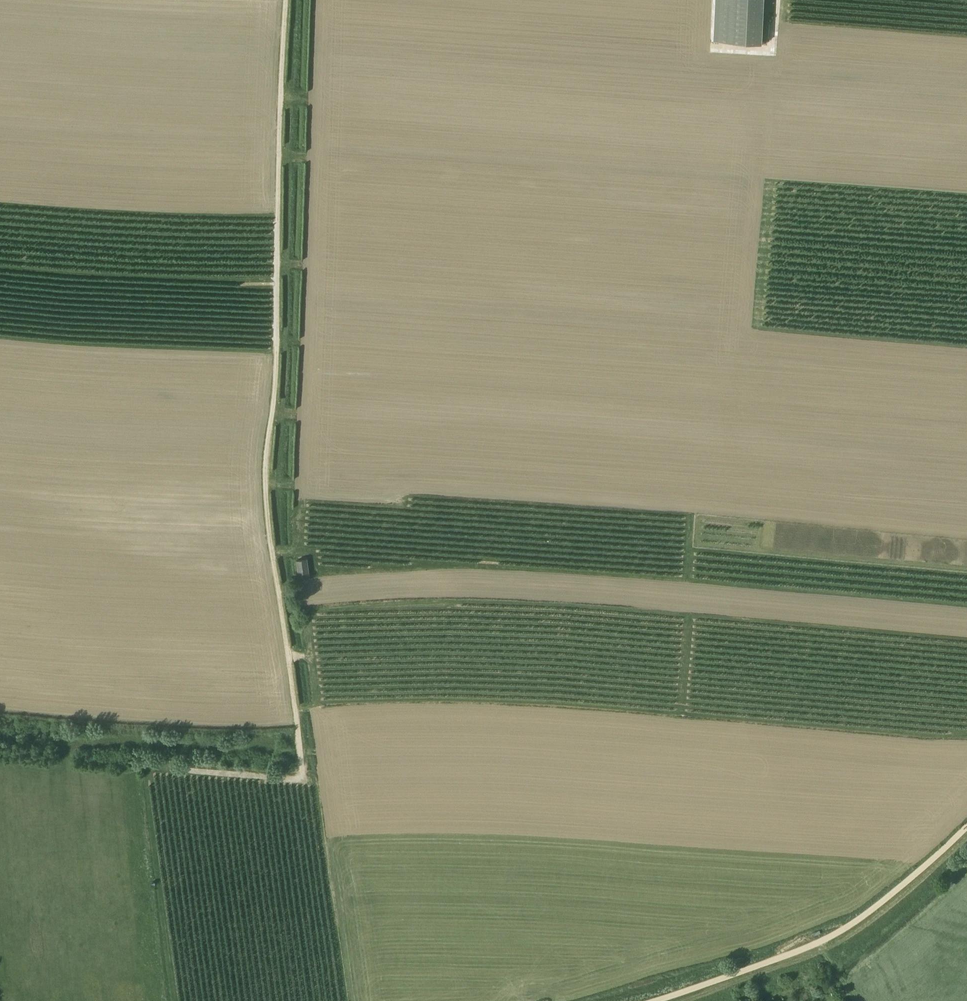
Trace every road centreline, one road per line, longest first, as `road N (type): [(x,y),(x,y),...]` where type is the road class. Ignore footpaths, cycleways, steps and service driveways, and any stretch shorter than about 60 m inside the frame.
road 1 (unclassified): [(304,779),(264,461),(276,370),(286,0)]
road 2 (track): [(654,1000),(843,929),(966,826)]

